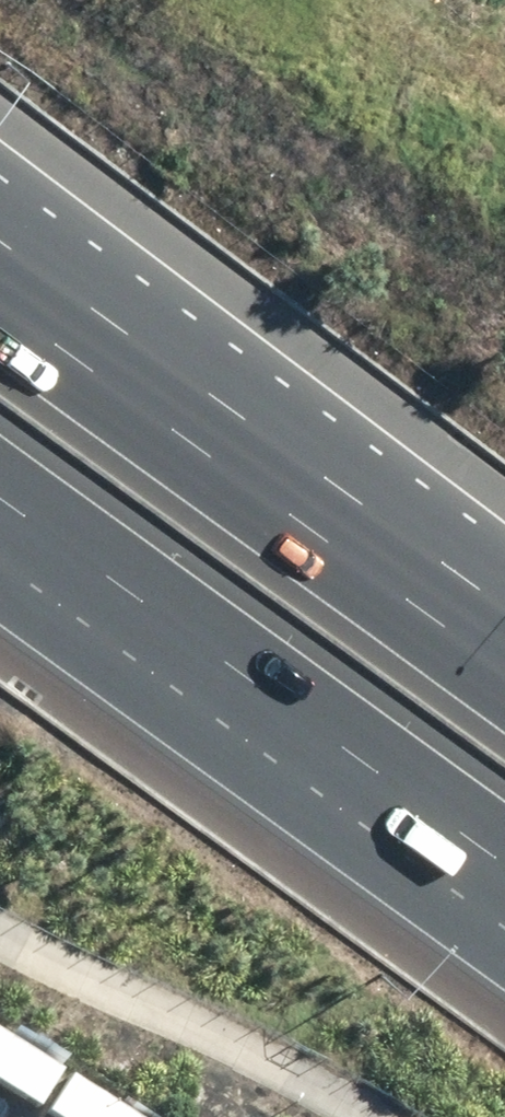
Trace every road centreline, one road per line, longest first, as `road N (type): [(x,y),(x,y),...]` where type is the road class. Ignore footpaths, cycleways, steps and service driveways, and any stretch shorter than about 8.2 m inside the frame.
road 1 (motorway): [(0,290),(504,658)]
road 2 (motorway): [(504,855),(0,489)]

